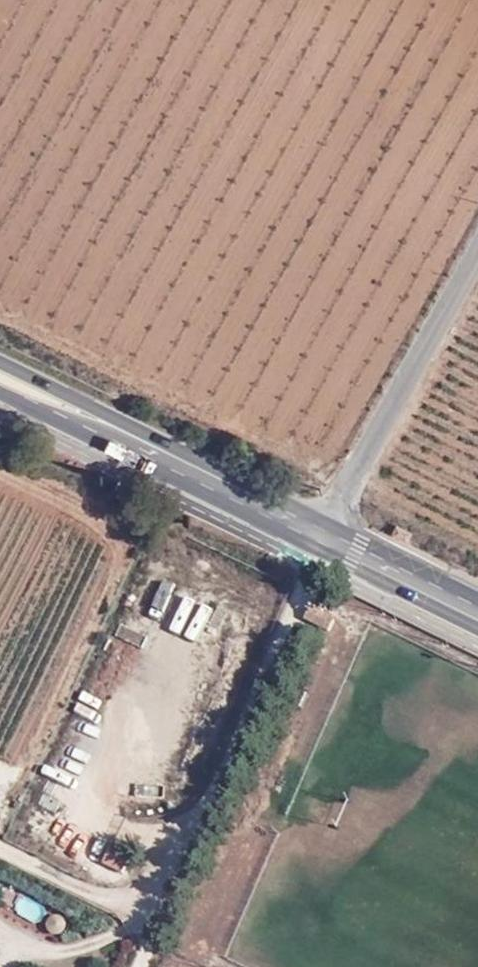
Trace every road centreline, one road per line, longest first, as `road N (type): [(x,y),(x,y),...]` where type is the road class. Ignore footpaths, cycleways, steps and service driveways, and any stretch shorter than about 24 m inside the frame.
road 1 (residential): [(0,841),(129,907),(163,896),(331,538)]
road 2 (primary): [(0,374),(331,538)]
road 3 (residential): [(477,268),(331,538)]
road 4 (primary): [(331,538),(477,611)]

